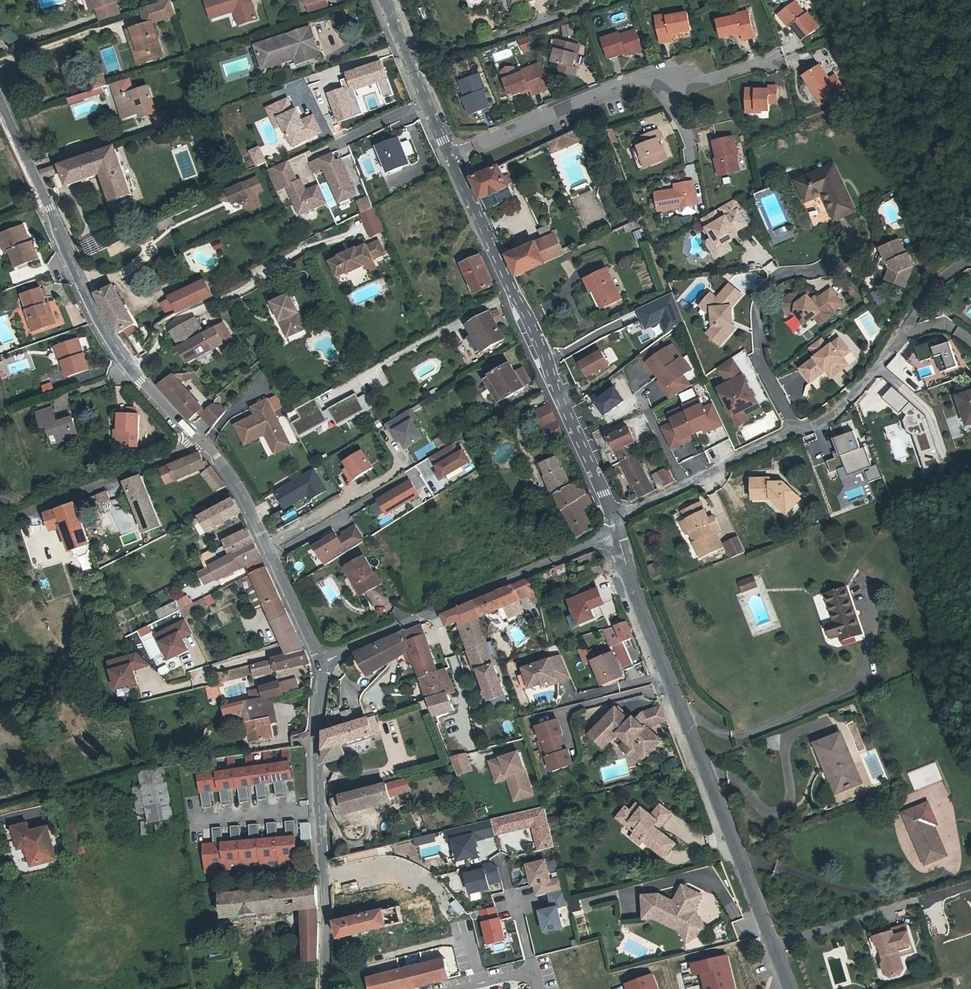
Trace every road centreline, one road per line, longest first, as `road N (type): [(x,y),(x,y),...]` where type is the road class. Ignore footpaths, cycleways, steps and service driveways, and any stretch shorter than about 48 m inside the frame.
road 1 (residential): [(788,988),(612,539)]
road 2 (tertiary): [(0,97),(102,333),(204,448)]
road 3 (residential): [(607,519),(459,152)]
road 4 (residential): [(459,152),(666,73),(694,84),(774,59)]
road 5 (tertiary): [(322,660),(313,763),(324,988)]
road 6 (residential): [(322,660),(612,539)]
road 7 (residential): [(793,431),(832,413),(935,285),(970,263)]
road 8 (tertiary): [(204,448),(225,472),(322,660)]
road 9 (residential): [(793,431),(758,356),(763,303),(783,278),(837,267)]
road 10 (residential): [(0,528),(71,493),(204,448)]
road 11 (residential): [(607,519),(793,431)]
road 12 (track): [(970,139),(870,0)]
road 13 (residential): [(459,152),(390,0)]

